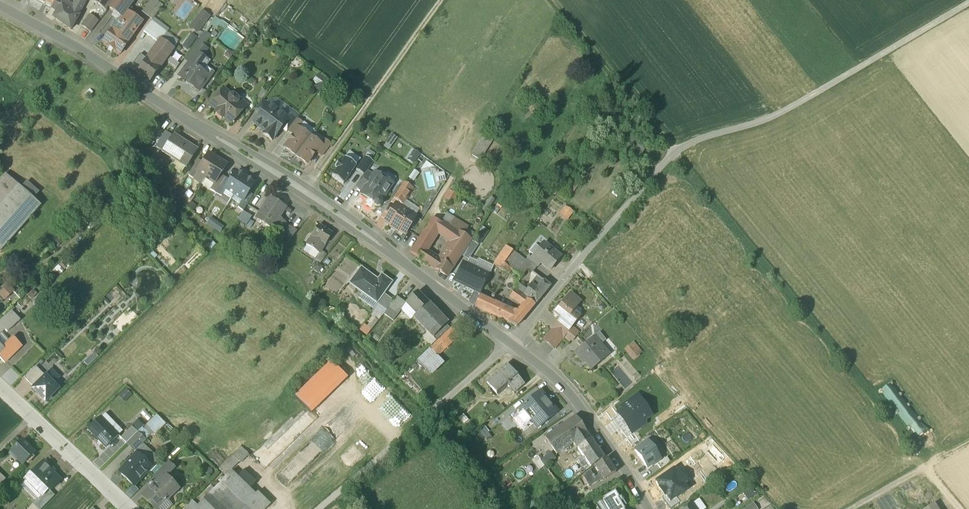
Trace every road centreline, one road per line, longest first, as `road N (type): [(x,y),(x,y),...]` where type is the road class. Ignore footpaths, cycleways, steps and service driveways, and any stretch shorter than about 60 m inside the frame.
road 1 (track): [(930,464),(551,0)]
road 2 (track): [(968,1),(764,121),(677,151)]
road 3 (residential): [(677,151),(510,343)]
road 4 (residential): [(399,260),(307,186),(197,126)]
road 5 (residential): [(197,126),(399,260)]
road 6 (track): [(300,196),(442,0)]
road 7 (residential): [(0,8),(197,126)]
road 8 (residential): [(510,343),(571,394),(650,508)]
road 9 (residential): [(130,508),(0,385)]
road 10 (residential): [(399,260),(510,343)]

